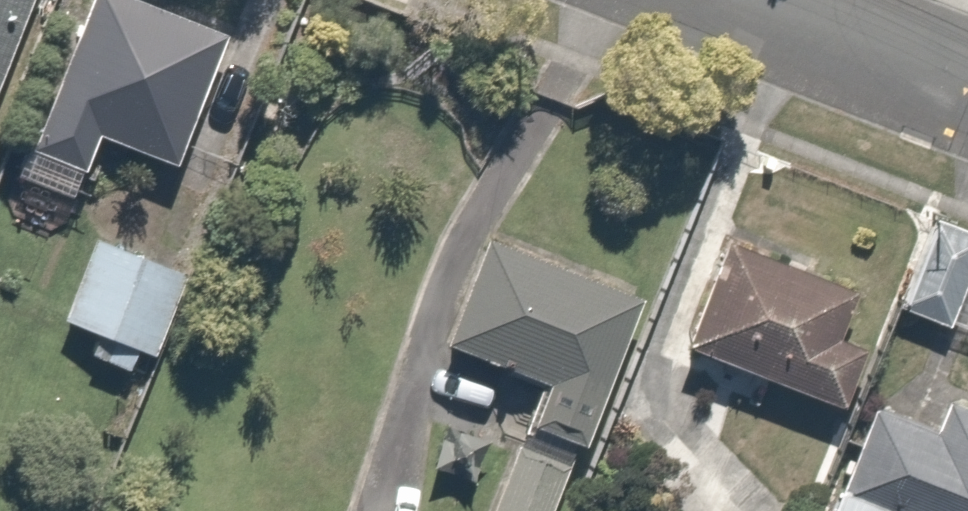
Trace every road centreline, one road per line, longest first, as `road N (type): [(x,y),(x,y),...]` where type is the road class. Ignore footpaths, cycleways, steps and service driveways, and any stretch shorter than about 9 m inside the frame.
road 1 (residential): [(748,0),(967,86)]

